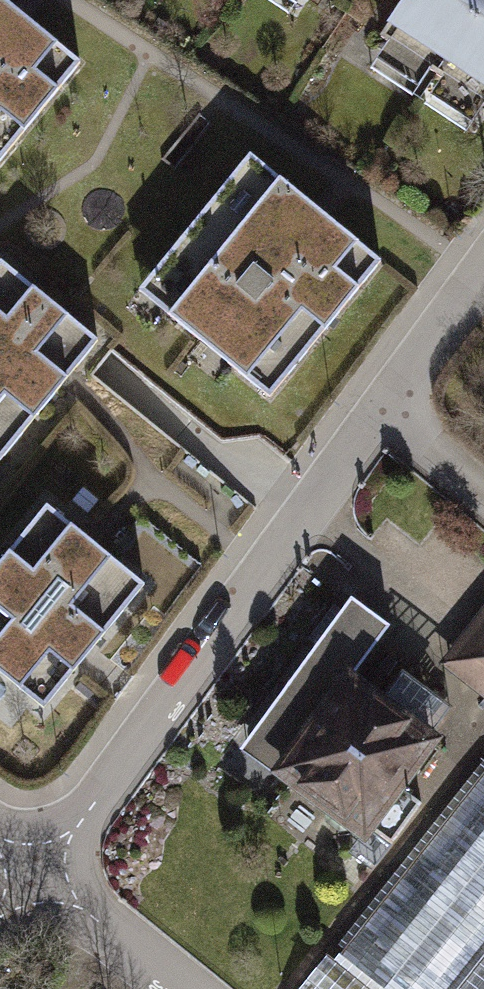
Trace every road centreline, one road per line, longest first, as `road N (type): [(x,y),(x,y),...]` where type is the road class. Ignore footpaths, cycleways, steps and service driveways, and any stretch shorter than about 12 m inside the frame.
road 1 (residential): [(37,874),(385,405)]
road 2 (residential): [(37,874),(176,988)]
road 3 (residential): [(385,405),(483,269)]
road 4 (residential): [(483,490),(385,405)]

